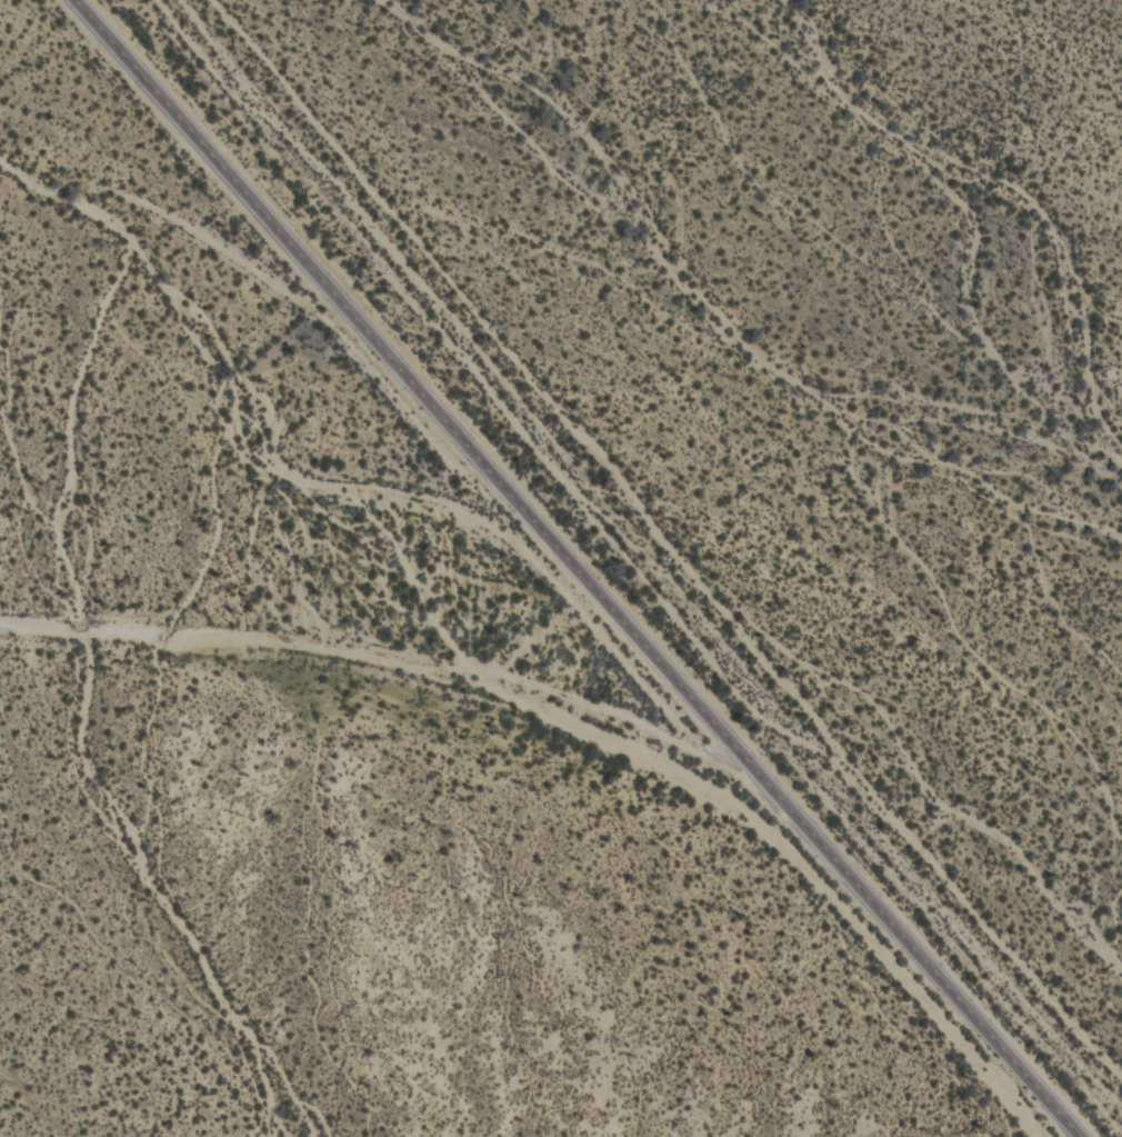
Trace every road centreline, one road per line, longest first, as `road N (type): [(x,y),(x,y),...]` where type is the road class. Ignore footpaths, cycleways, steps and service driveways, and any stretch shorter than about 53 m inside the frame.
road 1 (tertiary): [(1081,1136),(75,0)]
road 2 (track): [(0,625),(280,642),(423,664),(754,769)]

